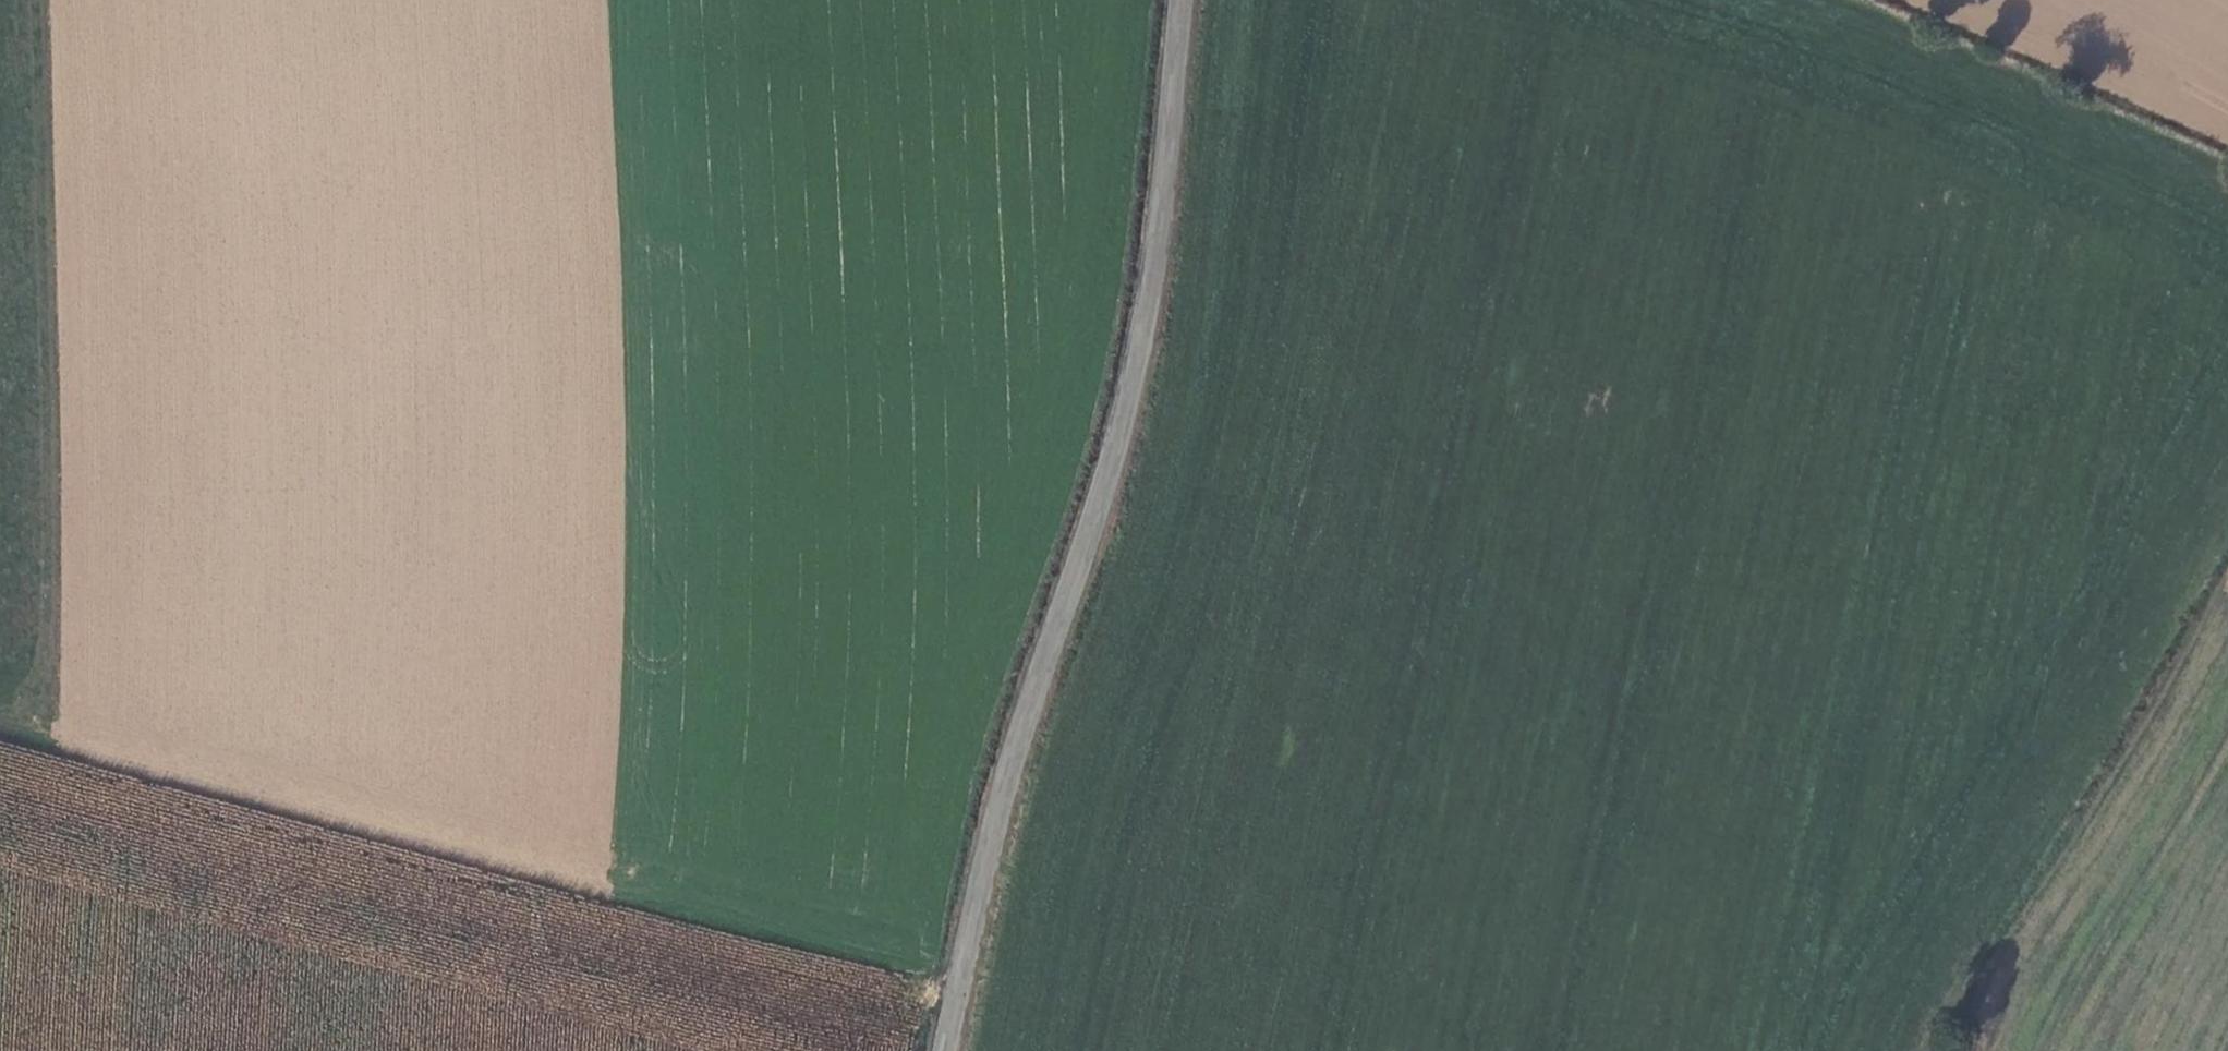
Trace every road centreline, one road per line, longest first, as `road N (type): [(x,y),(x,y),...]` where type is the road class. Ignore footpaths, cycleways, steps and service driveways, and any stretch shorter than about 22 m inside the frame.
road 1 (tertiary): [(944,1050),(999,795),(1110,456),(1142,333),(1180,0)]

